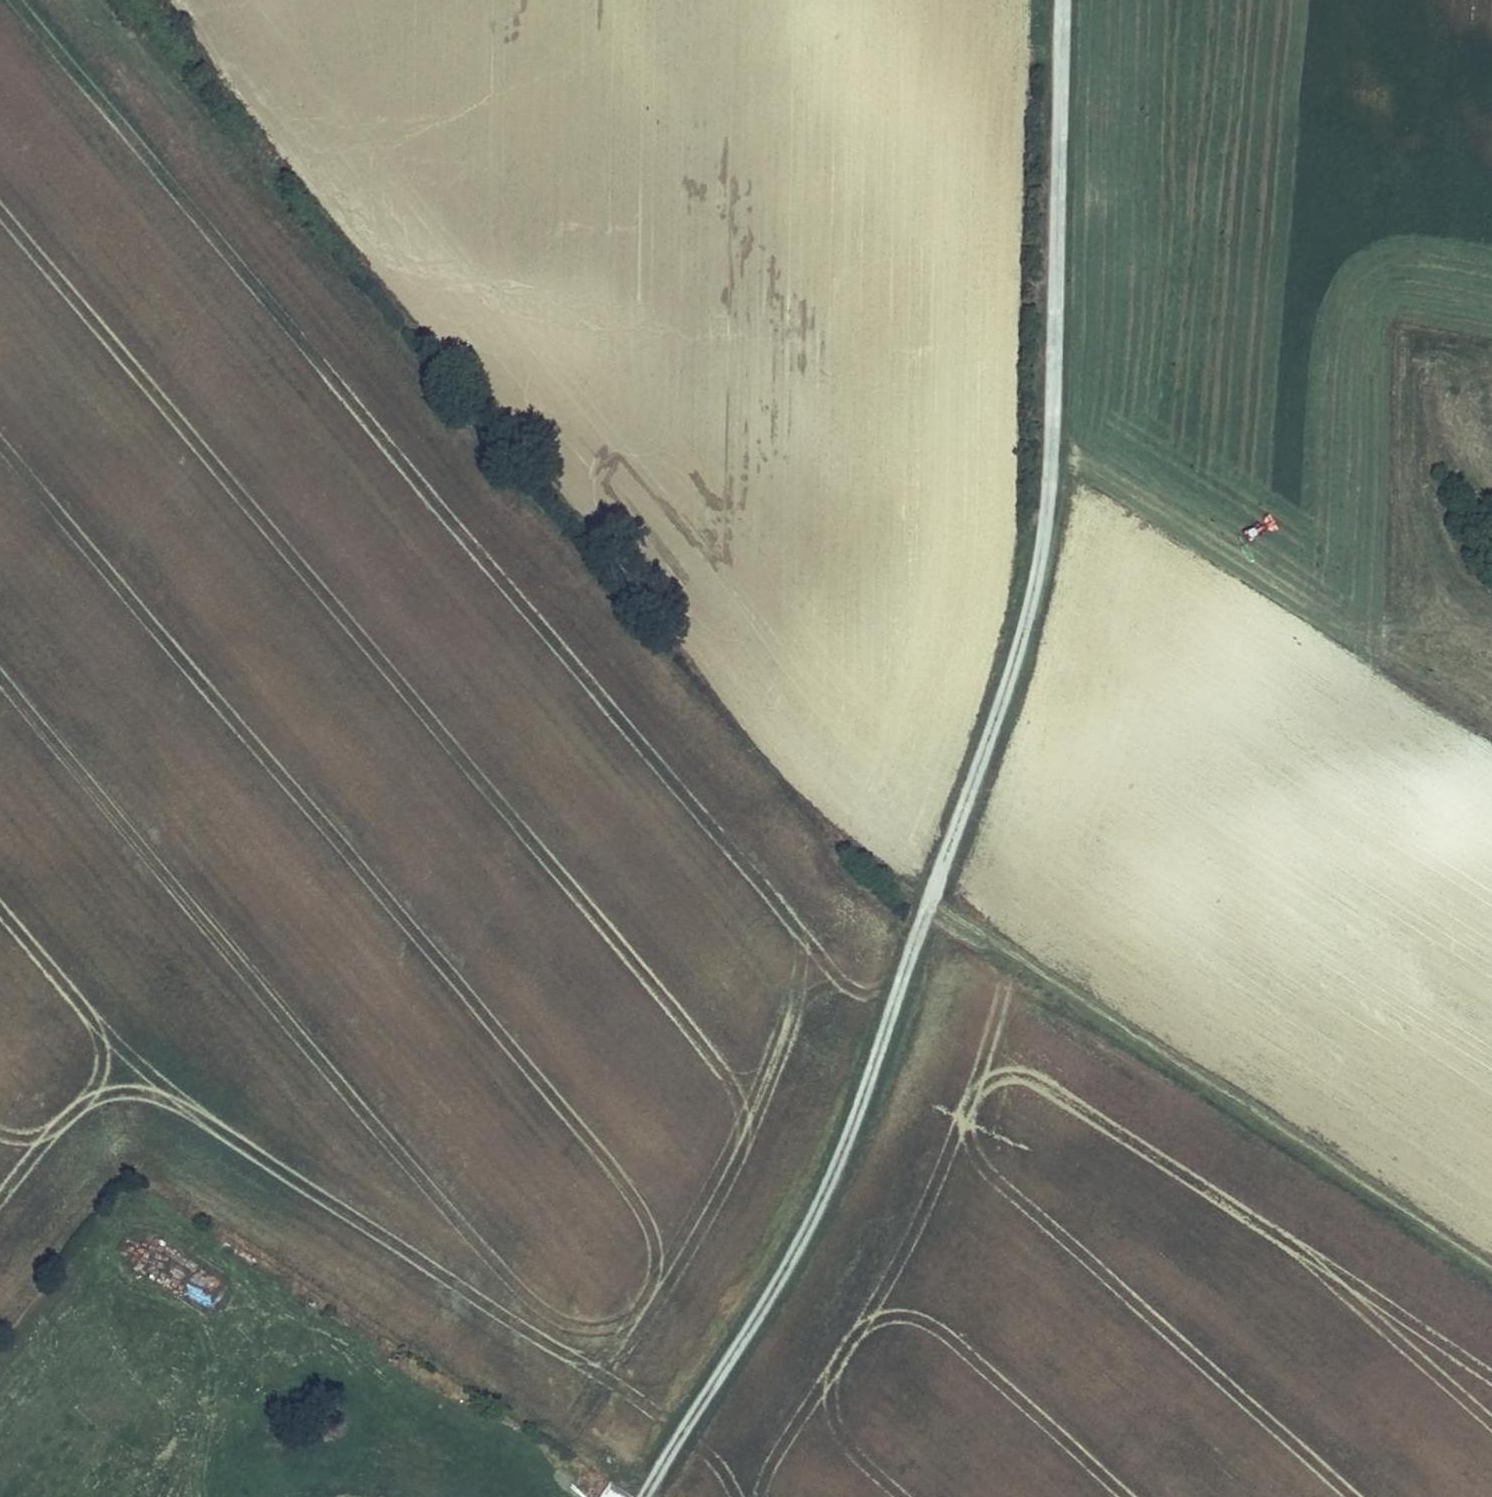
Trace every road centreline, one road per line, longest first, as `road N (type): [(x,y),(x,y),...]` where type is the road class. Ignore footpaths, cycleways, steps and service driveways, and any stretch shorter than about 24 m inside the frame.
road 1 (track): [(929,893),(1491,1259)]

